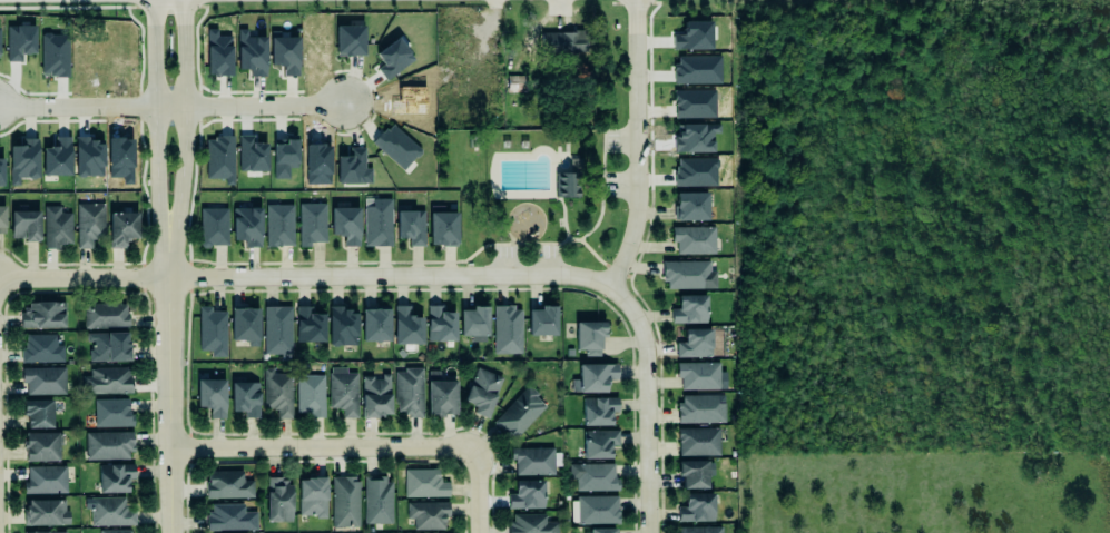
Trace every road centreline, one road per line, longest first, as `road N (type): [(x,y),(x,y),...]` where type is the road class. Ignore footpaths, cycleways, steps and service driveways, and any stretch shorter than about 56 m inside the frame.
road 1 (residential): [(0,277),(574,277),(612,286)]
road 2 (residential): [(174,448),(479,451)]
road 3 (residential): [(612,286),(642,203),(639,0)]
road 4 (residential): [(151,0),(157,209),(169,279)]
road 5 (residential): [(169,279),(184,107),(182,0)]
road 6 (residential): [(612,286),(648,339),(653,532)]
road 7 (residential): [(169,279),(174,532)]
road 8 (residential): [(184,107),(341,106)]
road 9 (residential): [(154,106),(0,107)]

